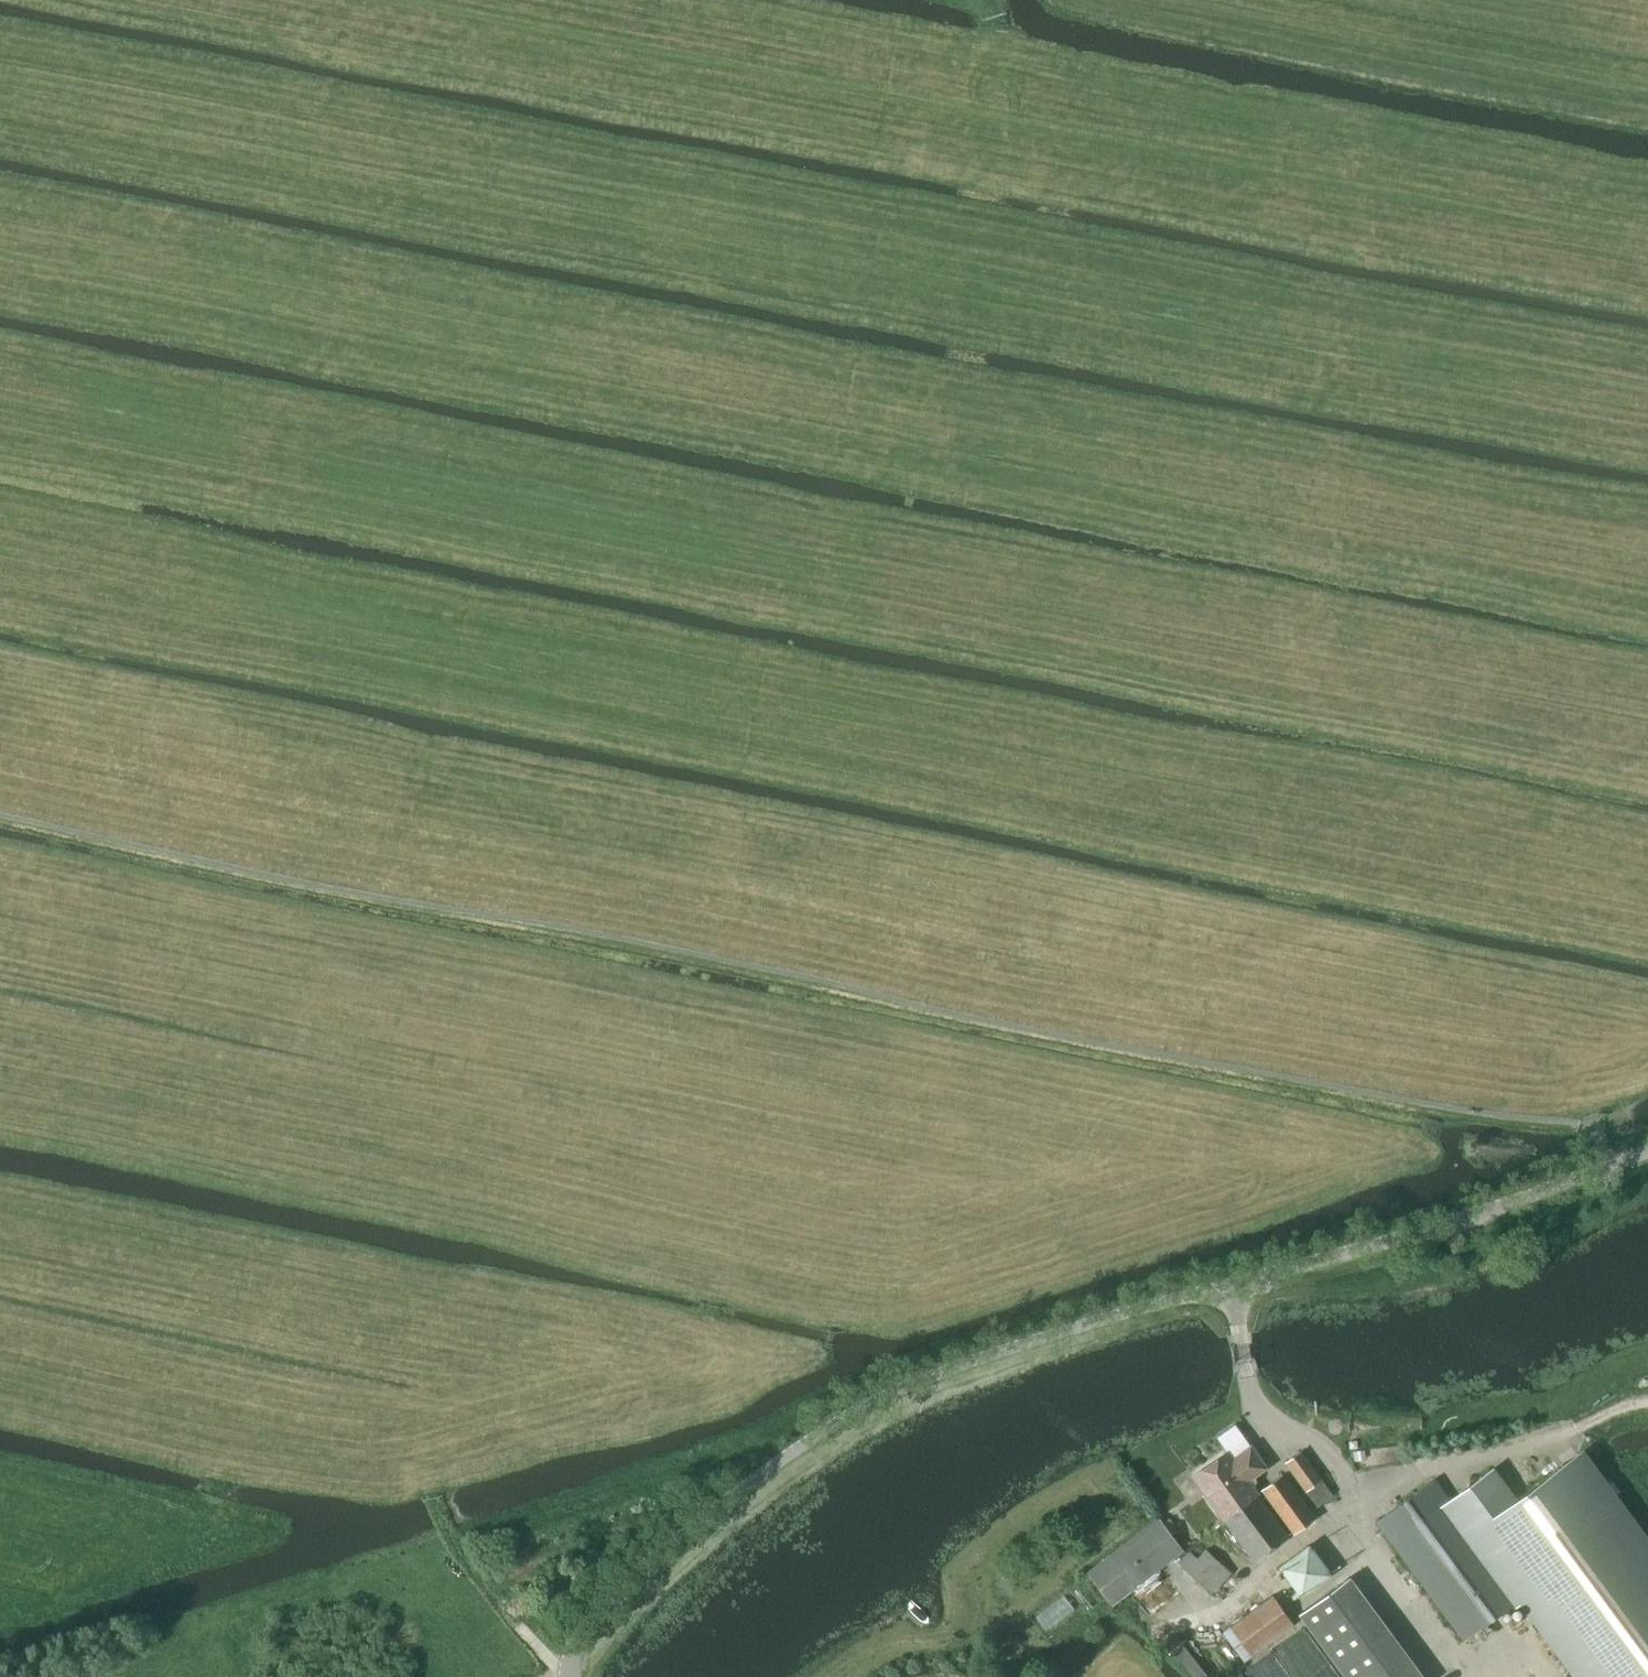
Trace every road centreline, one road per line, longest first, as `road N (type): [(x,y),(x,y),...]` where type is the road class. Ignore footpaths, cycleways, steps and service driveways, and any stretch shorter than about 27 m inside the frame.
road 1 (unclassified): [(569,1676),(587,1628),(677,1538),(800,1448),(895,1391),(1122,1314),(1430,1229),(1647,1152)]

